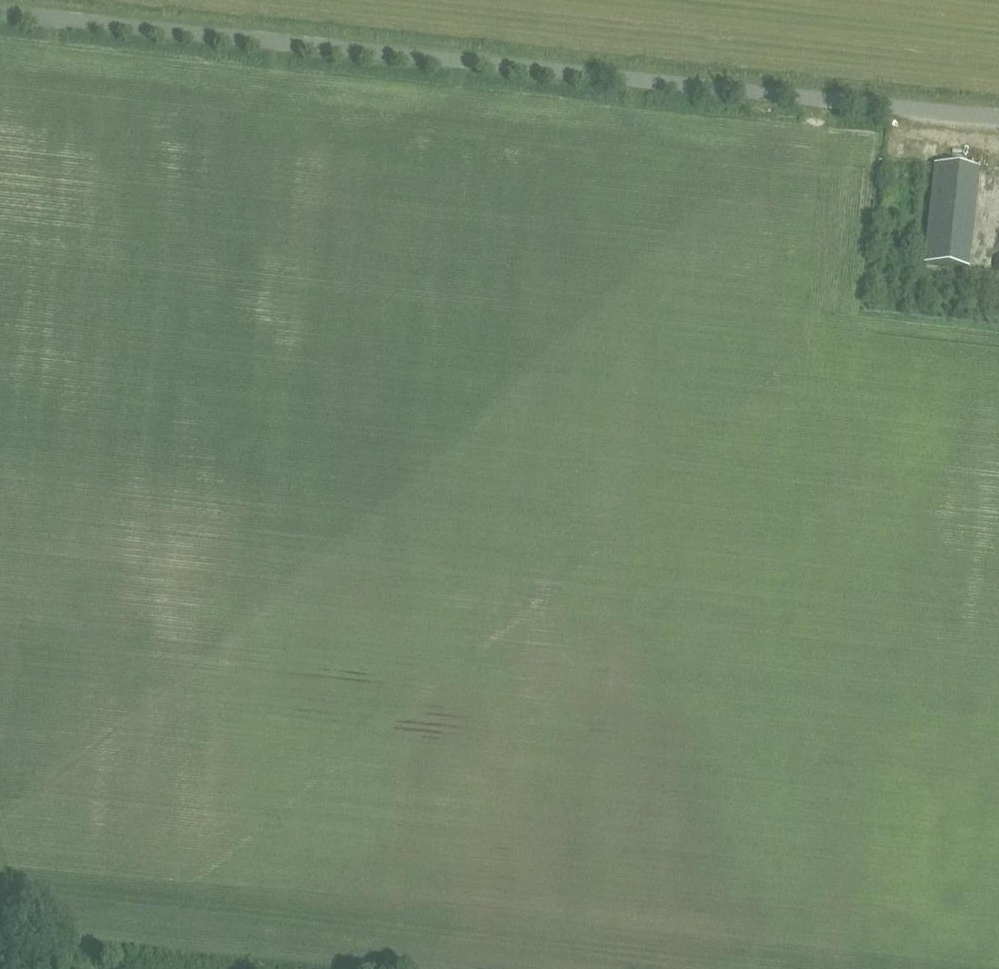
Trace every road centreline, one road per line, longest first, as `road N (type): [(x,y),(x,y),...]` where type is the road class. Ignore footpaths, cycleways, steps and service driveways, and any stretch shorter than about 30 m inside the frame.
road 1 (unclassified): [(998,117),(0,12)]

